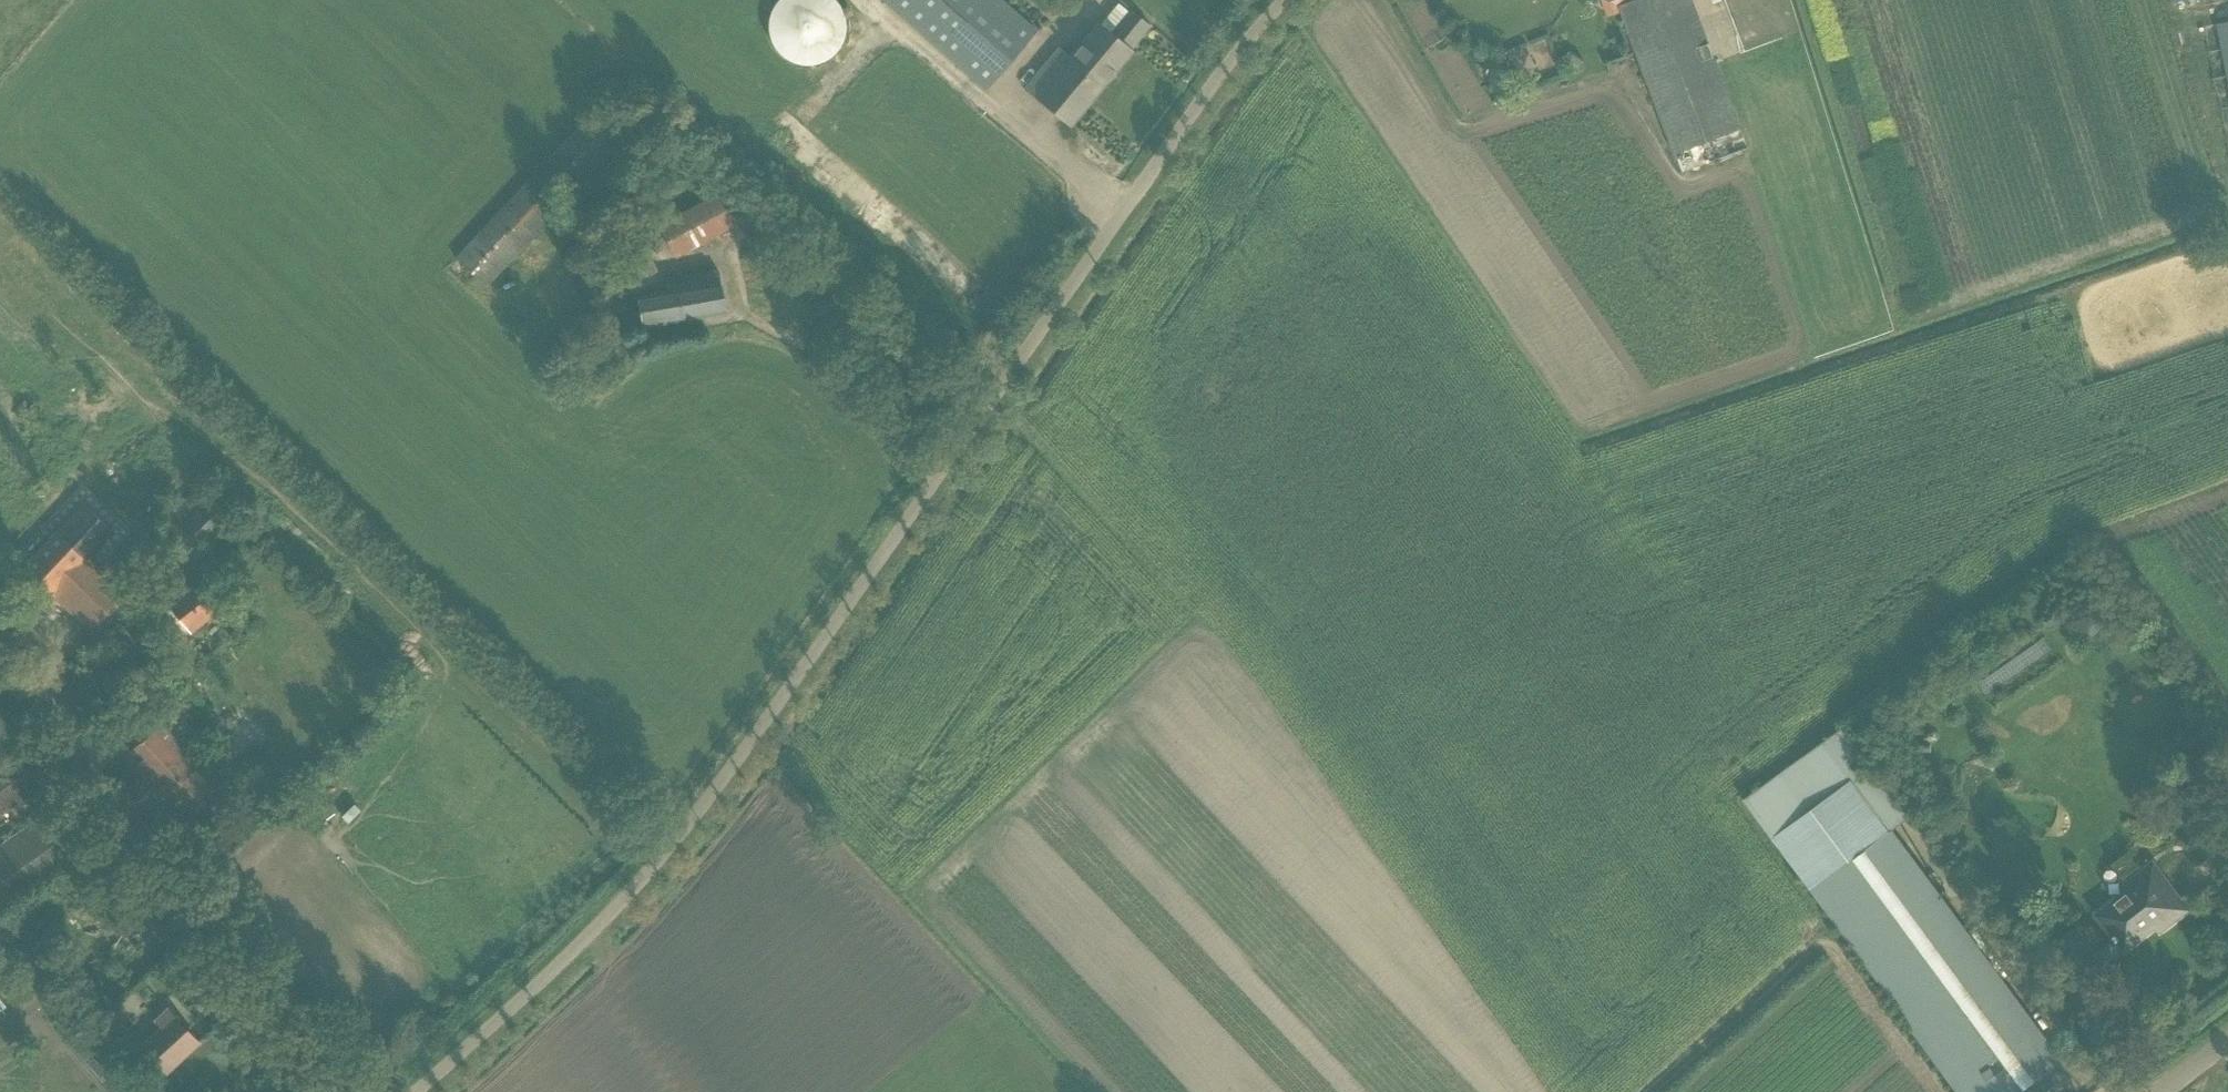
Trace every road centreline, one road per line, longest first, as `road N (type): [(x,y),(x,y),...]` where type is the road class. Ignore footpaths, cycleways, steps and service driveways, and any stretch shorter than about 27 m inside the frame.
road 1 (unclassified): [(425,1091),(617,909),(1277,0)]

